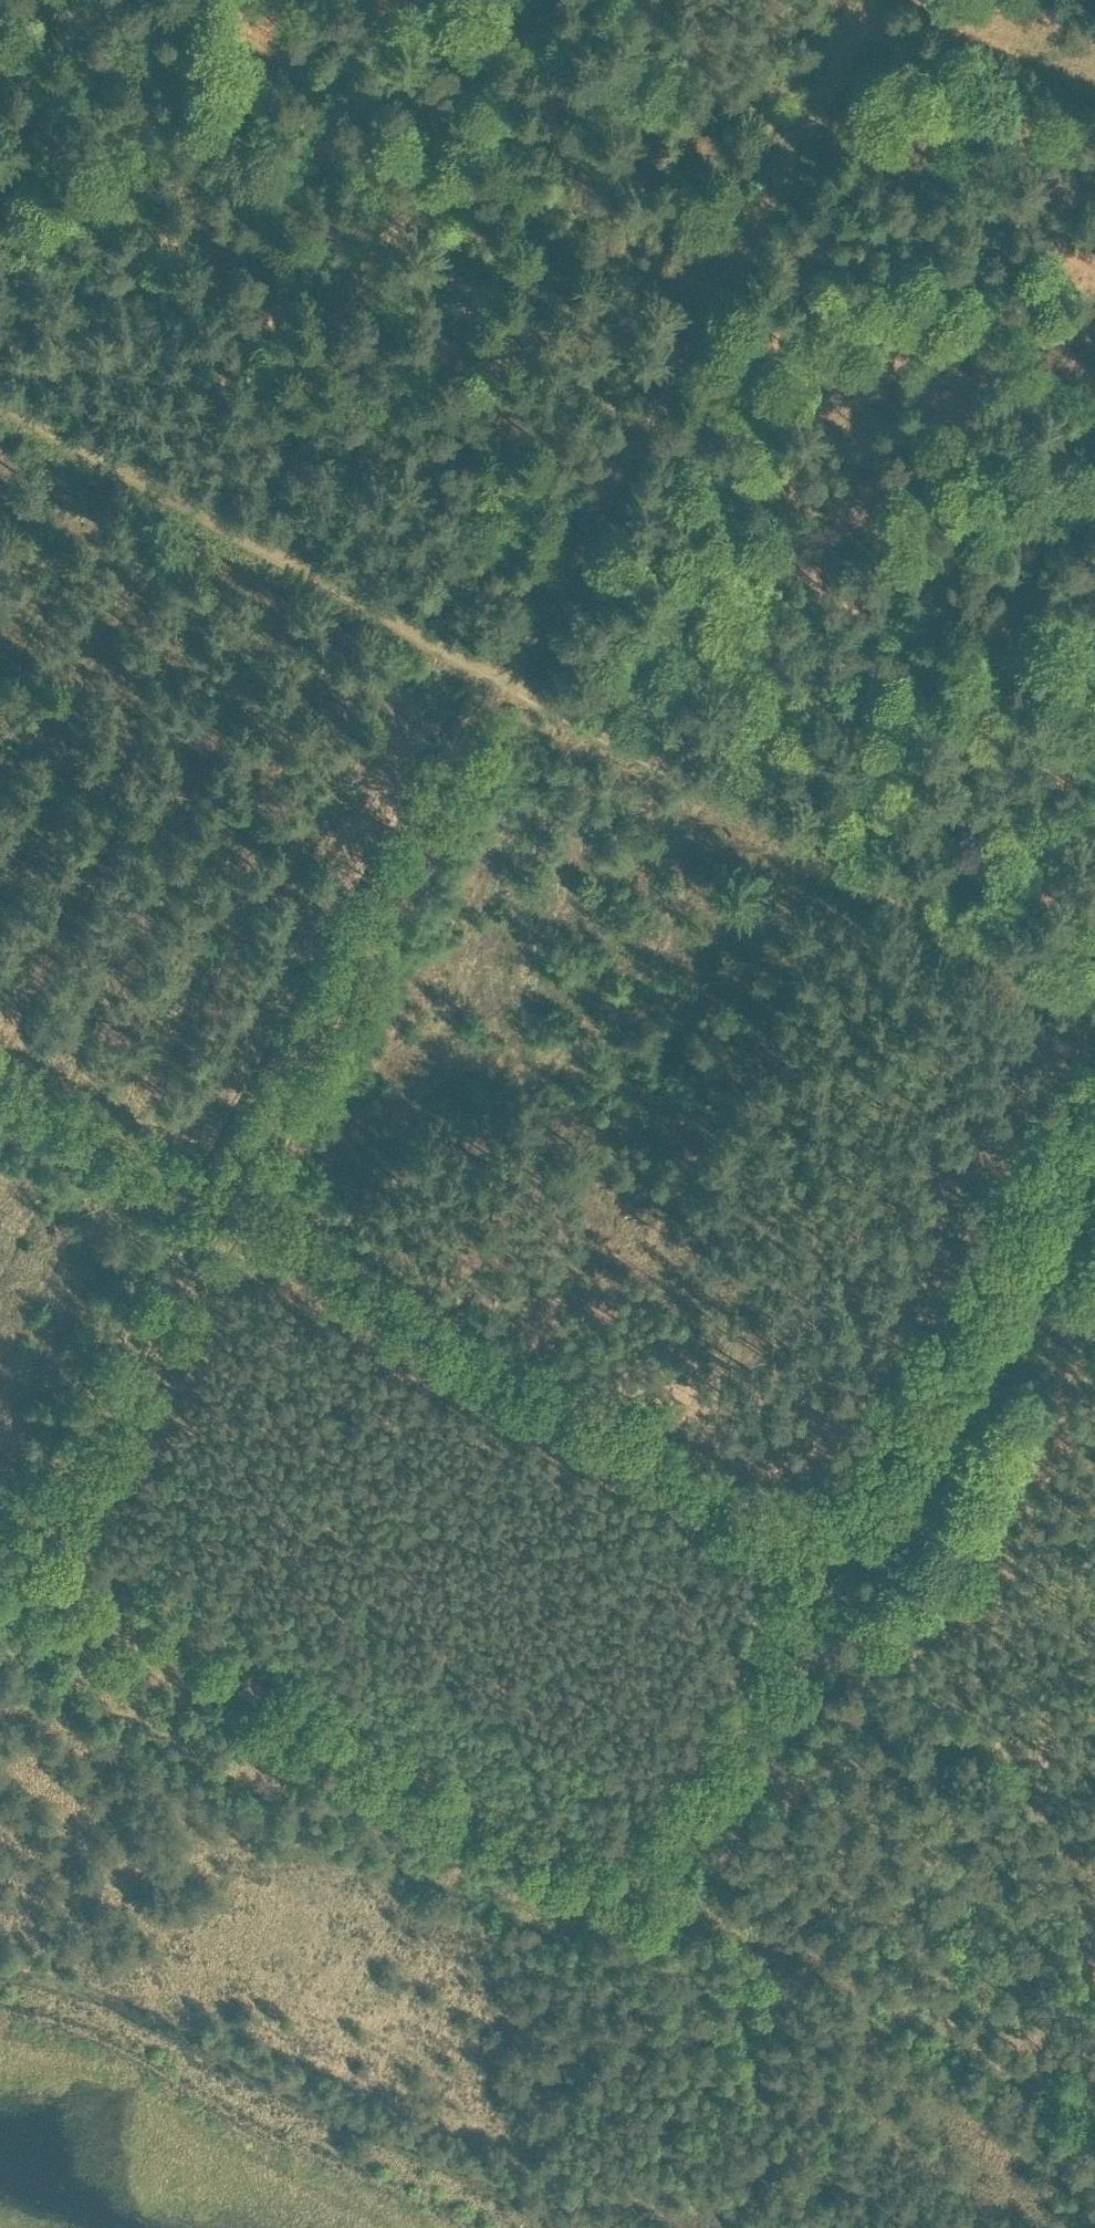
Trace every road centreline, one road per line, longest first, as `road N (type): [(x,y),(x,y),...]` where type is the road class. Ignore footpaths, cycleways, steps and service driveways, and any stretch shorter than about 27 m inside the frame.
road 1 (track): [(15,1578),(408,864),(870,0)]
road 2 (track): [(1052,1169),(660,1872),(644,1883),(624,1883),(0,1570)]
road 3 (track): [(0,402),(1094,992)]
road 4 (track): [(842,1542),(0,1073)]
road 5 (track): [(968,0),(1094,71)]

